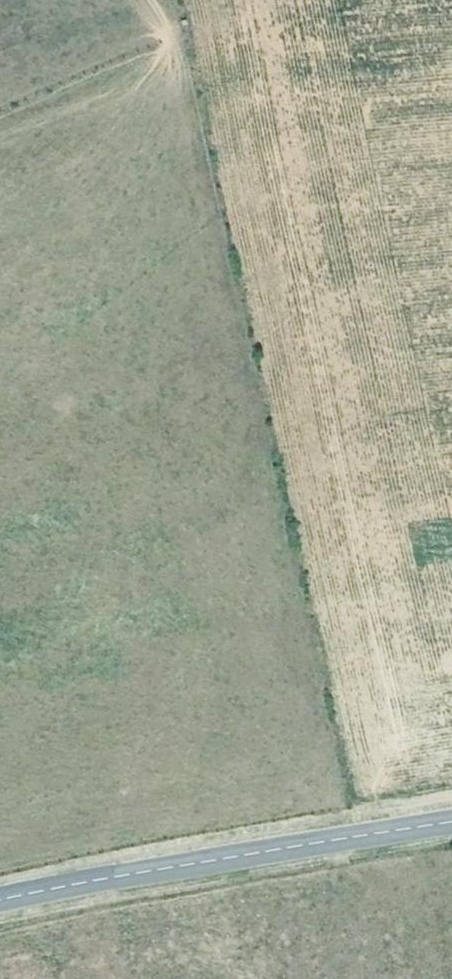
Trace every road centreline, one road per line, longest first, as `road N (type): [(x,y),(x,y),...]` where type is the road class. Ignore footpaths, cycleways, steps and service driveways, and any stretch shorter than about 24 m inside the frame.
road 1 (unclassified): [(0,899),(451,821)]

